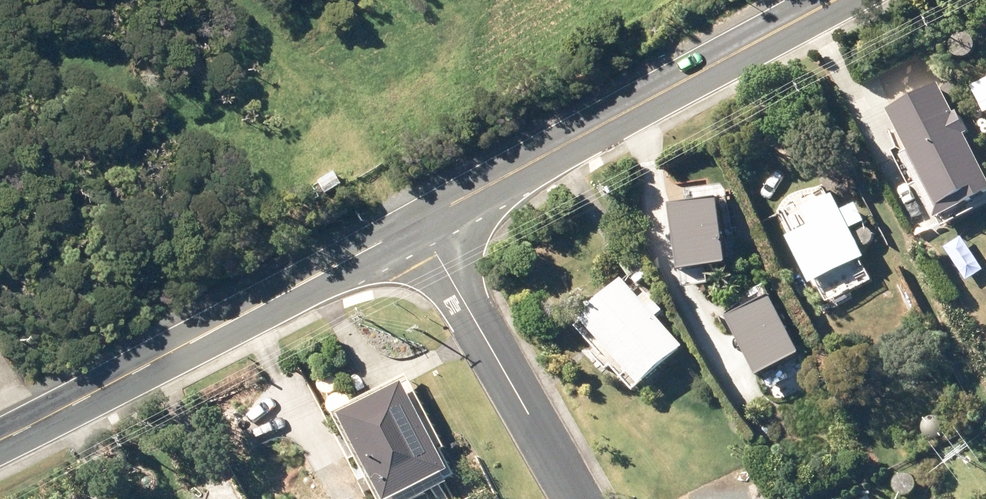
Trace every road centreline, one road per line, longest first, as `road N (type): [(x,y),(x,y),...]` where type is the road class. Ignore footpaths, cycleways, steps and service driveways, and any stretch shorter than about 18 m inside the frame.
road 1 (secondary): [(831,0),(416,221)]
road 2 (secondary): [(416,221),(0,440)]
road 3 (residential): [(576,498),(416,221)]

